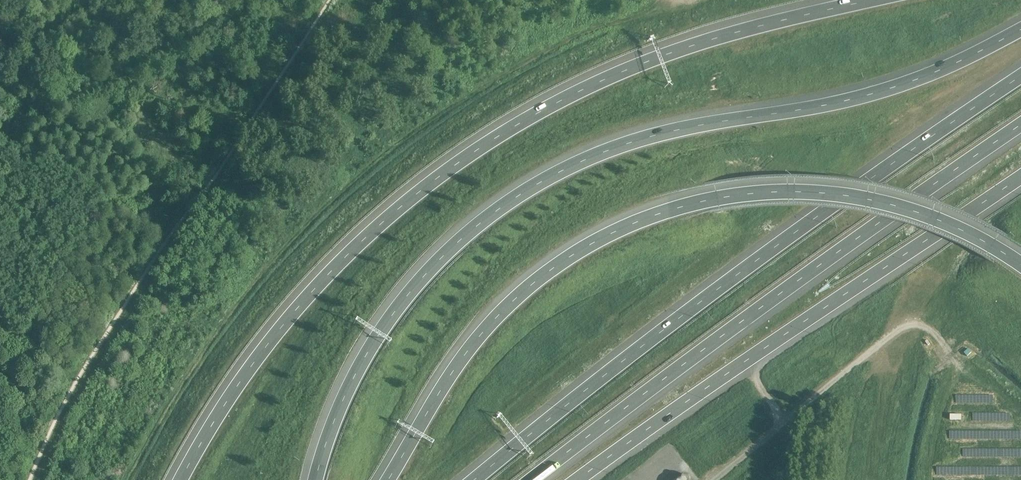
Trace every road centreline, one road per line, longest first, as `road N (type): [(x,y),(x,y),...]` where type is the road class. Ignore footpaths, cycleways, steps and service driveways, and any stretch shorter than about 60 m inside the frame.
road 1 (motorway): [(1020,30),(871,94),(663,132),(550,175),(493,212),(402,301),(343,398),(315,479)]
road 2 (motorway): [(865,0),(644,60),(438,175),(277,330),(180,479)]
road 3 (motorway): [(1020,265),(942,222),(834,194),(760,193),(669,210),(582,249),(508,305),(453,371),(388,479)]
road 4 (motorway): [(1020,76),(797,230),(475,479)]
road 5 (motorway): [(537,479),(827,259),(1020,125)]
road 6 (motorway): [(574,479),(1020,176)]
road 7 (track): [(656,0),(440,110)]

